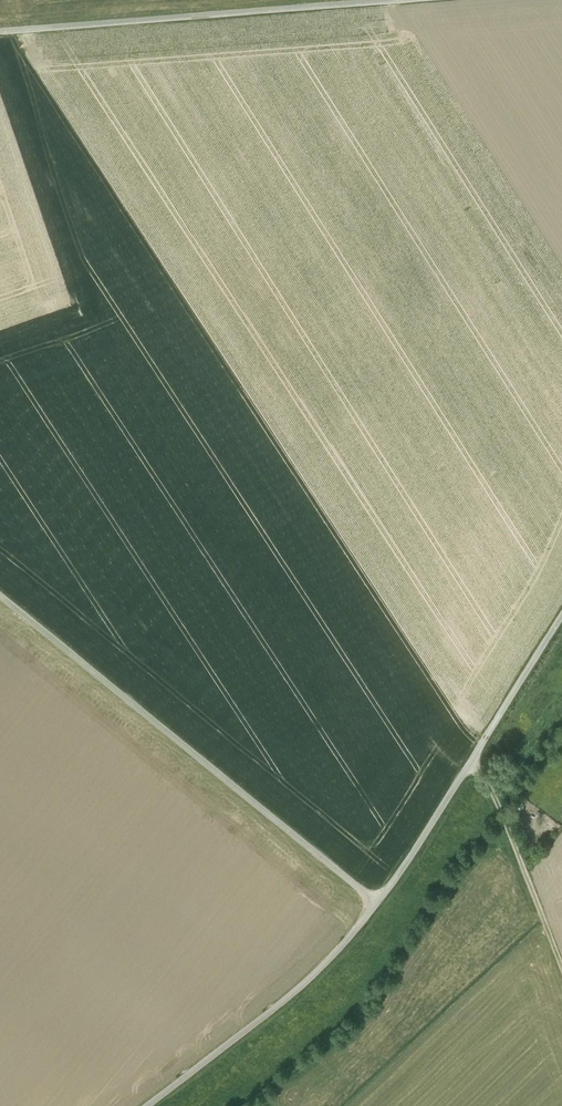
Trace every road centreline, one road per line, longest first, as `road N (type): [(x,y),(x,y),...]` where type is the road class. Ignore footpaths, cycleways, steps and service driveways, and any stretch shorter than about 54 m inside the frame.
road 1 (unclassified): [(561,609),(378,906),(327,964),(144,1105)]
road 2 (track): [(0,597),(378,906)]
road 3 (unclassified): [(0,32),(385,0)]
road 4 (track): [(561,965),(477,749)]

